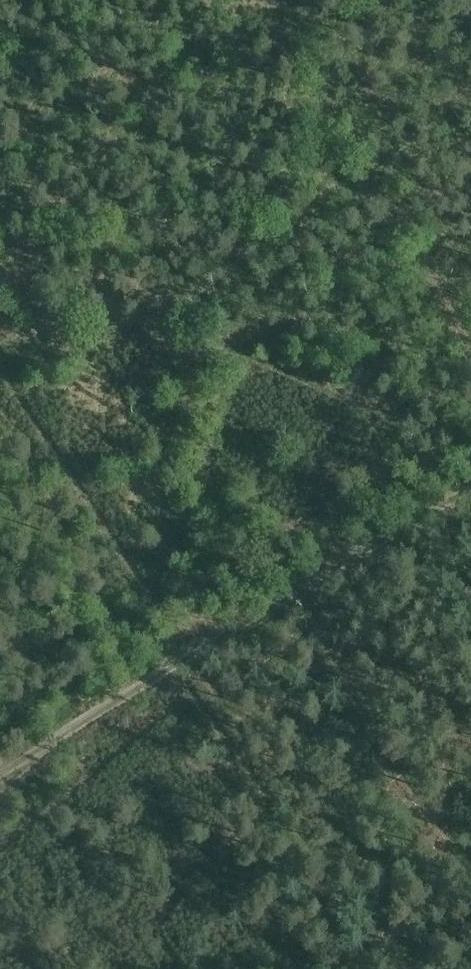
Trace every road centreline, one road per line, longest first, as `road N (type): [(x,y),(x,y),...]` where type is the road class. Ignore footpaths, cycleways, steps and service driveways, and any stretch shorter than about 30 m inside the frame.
road 1 (track): [(470,486),(0,774)]

